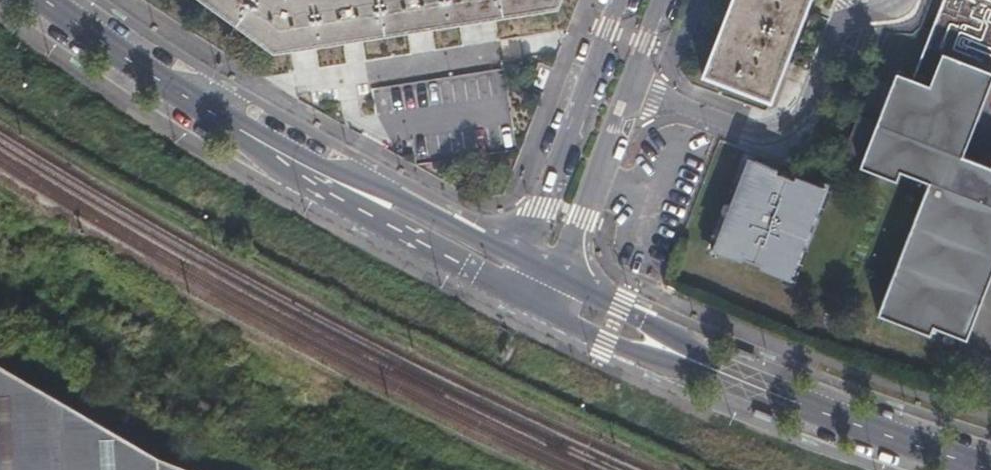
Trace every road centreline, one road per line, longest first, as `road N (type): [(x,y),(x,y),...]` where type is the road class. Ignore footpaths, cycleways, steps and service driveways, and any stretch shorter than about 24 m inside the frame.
road 1 (secondary): [(533,283),(203,103),(50,0)]
road 2 (residential): [(632,85),(744,130),(793,127),(822,86),(853,0)]
road 3 (secondary): [(989,469),(697,364)]
road 4 (tertiary): [(623,0),(543,212),(533,283)]
road 5 (tertiary): [(533,283),(581,221),(632,85)]
road 6 (secondary): [(533,283),(576,327),(640,355),(697,364)]
road 7 (secondary): [(697,364),(636,315),(533,283)]

